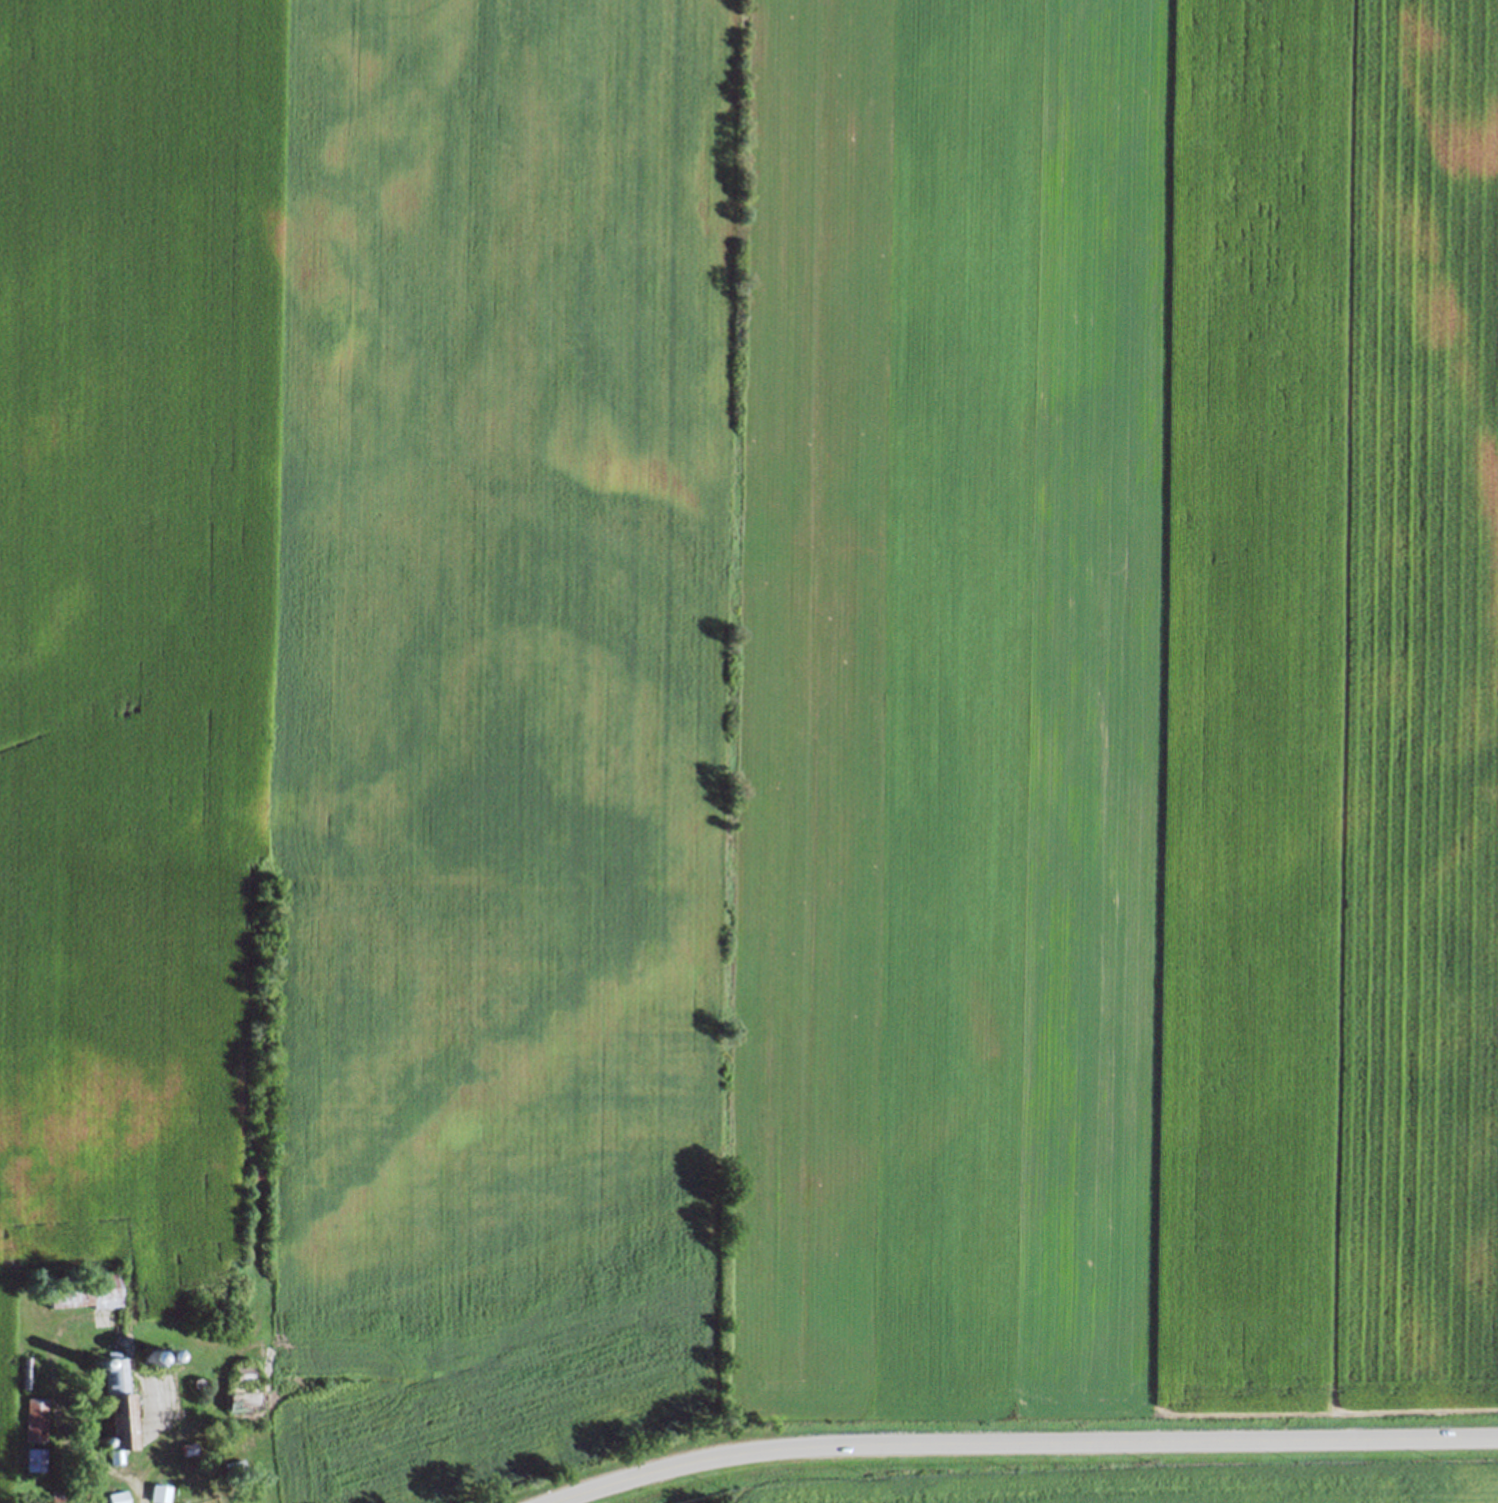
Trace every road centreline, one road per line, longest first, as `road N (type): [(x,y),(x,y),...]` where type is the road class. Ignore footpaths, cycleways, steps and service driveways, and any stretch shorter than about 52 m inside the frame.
road 1 (secondary): [(1497,1438),(779,1449),(682,1465),(557,1502)]

